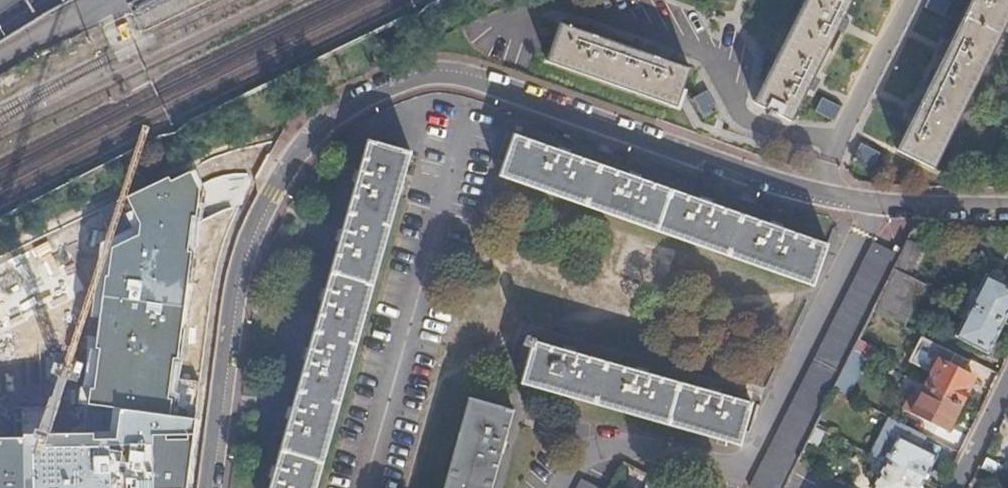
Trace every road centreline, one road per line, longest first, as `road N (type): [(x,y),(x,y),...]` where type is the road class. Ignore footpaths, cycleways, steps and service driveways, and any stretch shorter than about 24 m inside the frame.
road 1 (residential): [(210,487),(243,243),(283,163),(329,115),(371,88),(449,71),(771,183),(906,207),(1007,210)]

